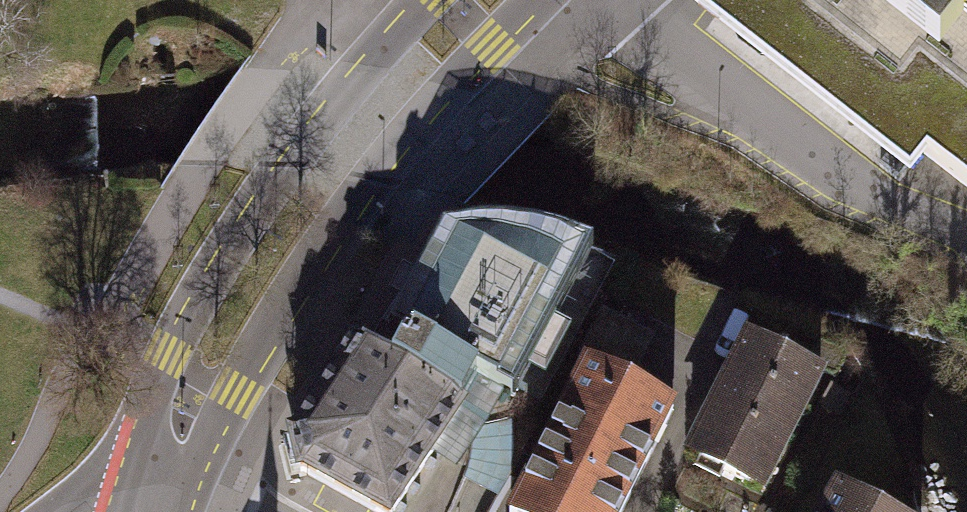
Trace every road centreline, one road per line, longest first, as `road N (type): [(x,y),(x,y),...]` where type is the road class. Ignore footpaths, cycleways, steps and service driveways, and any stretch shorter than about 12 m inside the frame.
road 1 (tertiary): [(152,497),(233,392),(367,178),(540,0)]
road 2 (tertiary): [(438,0),(299,166),(192,319),(160,406),(152,497)]

